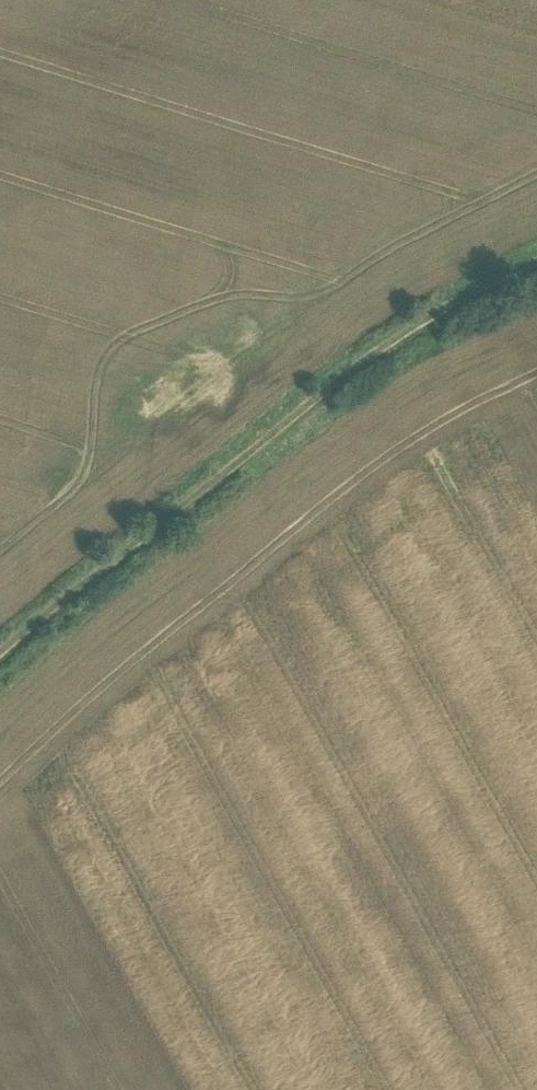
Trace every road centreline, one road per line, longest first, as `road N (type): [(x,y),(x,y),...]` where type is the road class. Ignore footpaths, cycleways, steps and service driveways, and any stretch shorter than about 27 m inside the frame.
road 1 (track): [(0,659),(301,416),(536,274)]

